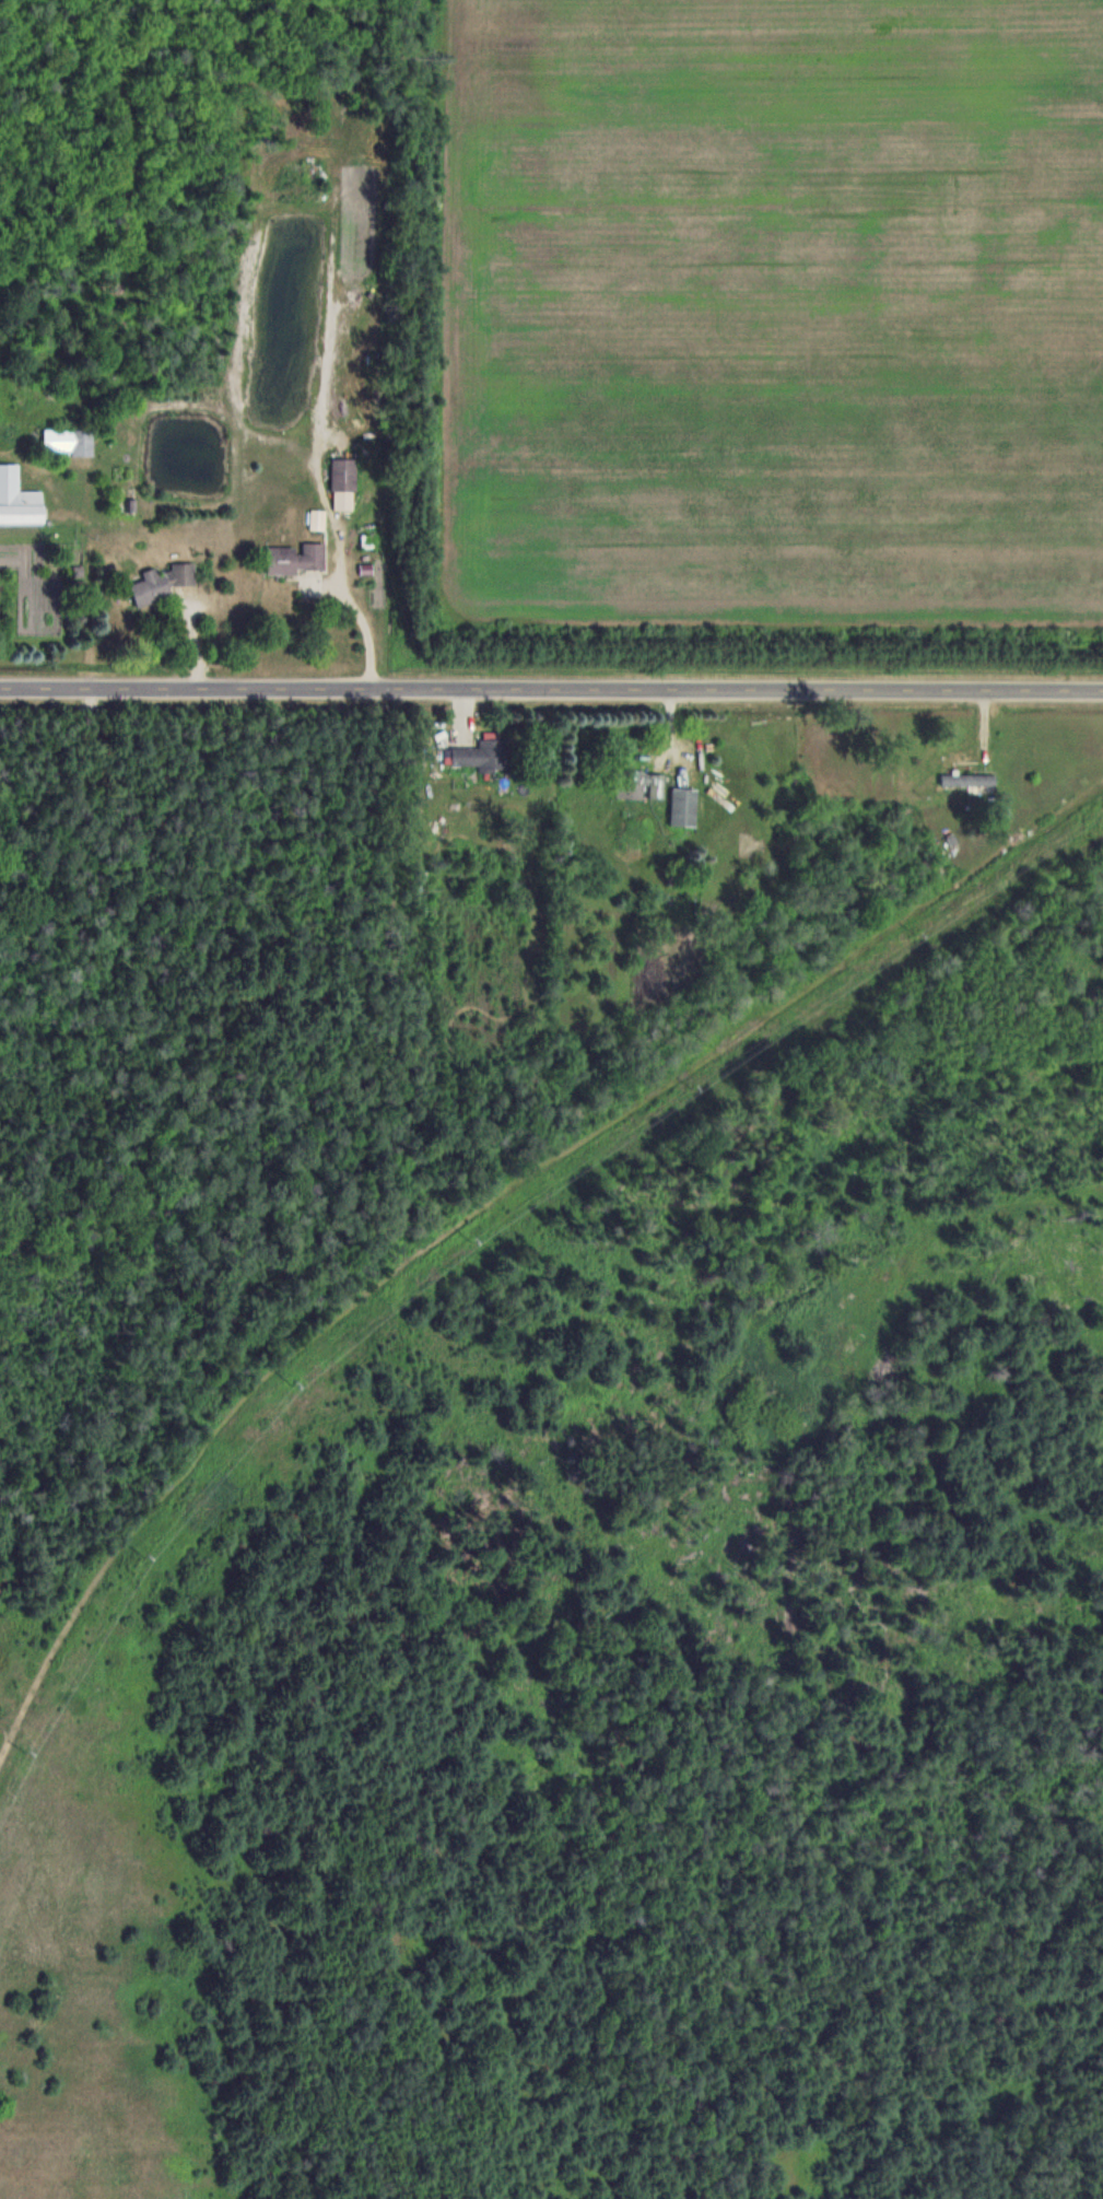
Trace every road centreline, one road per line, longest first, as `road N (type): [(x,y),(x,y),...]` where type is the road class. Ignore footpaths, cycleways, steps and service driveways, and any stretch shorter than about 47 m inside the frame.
road 1 (tertiary): [(1102,692),(0,689)]

